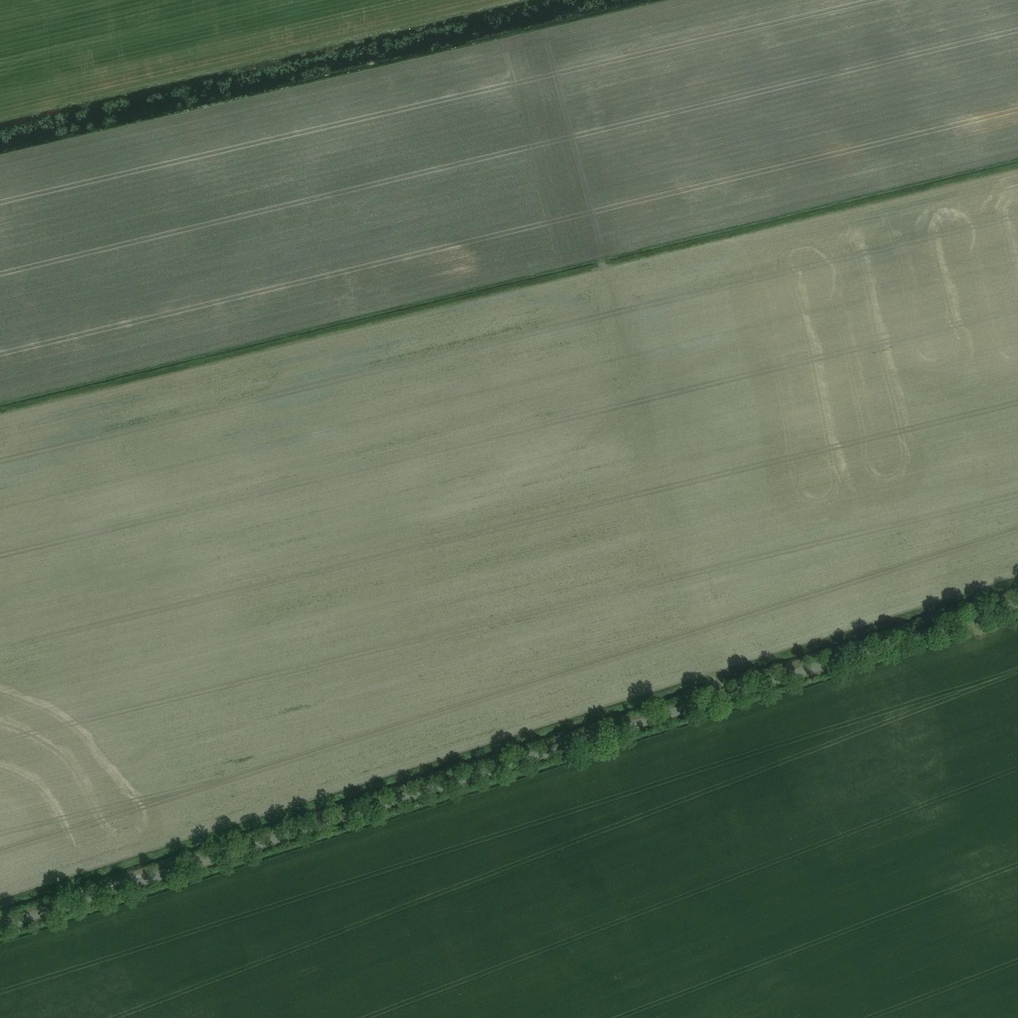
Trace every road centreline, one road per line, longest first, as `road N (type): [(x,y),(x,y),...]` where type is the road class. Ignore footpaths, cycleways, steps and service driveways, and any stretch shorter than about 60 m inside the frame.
road 1 (unclassified): [(0,934),(1017,604)]

